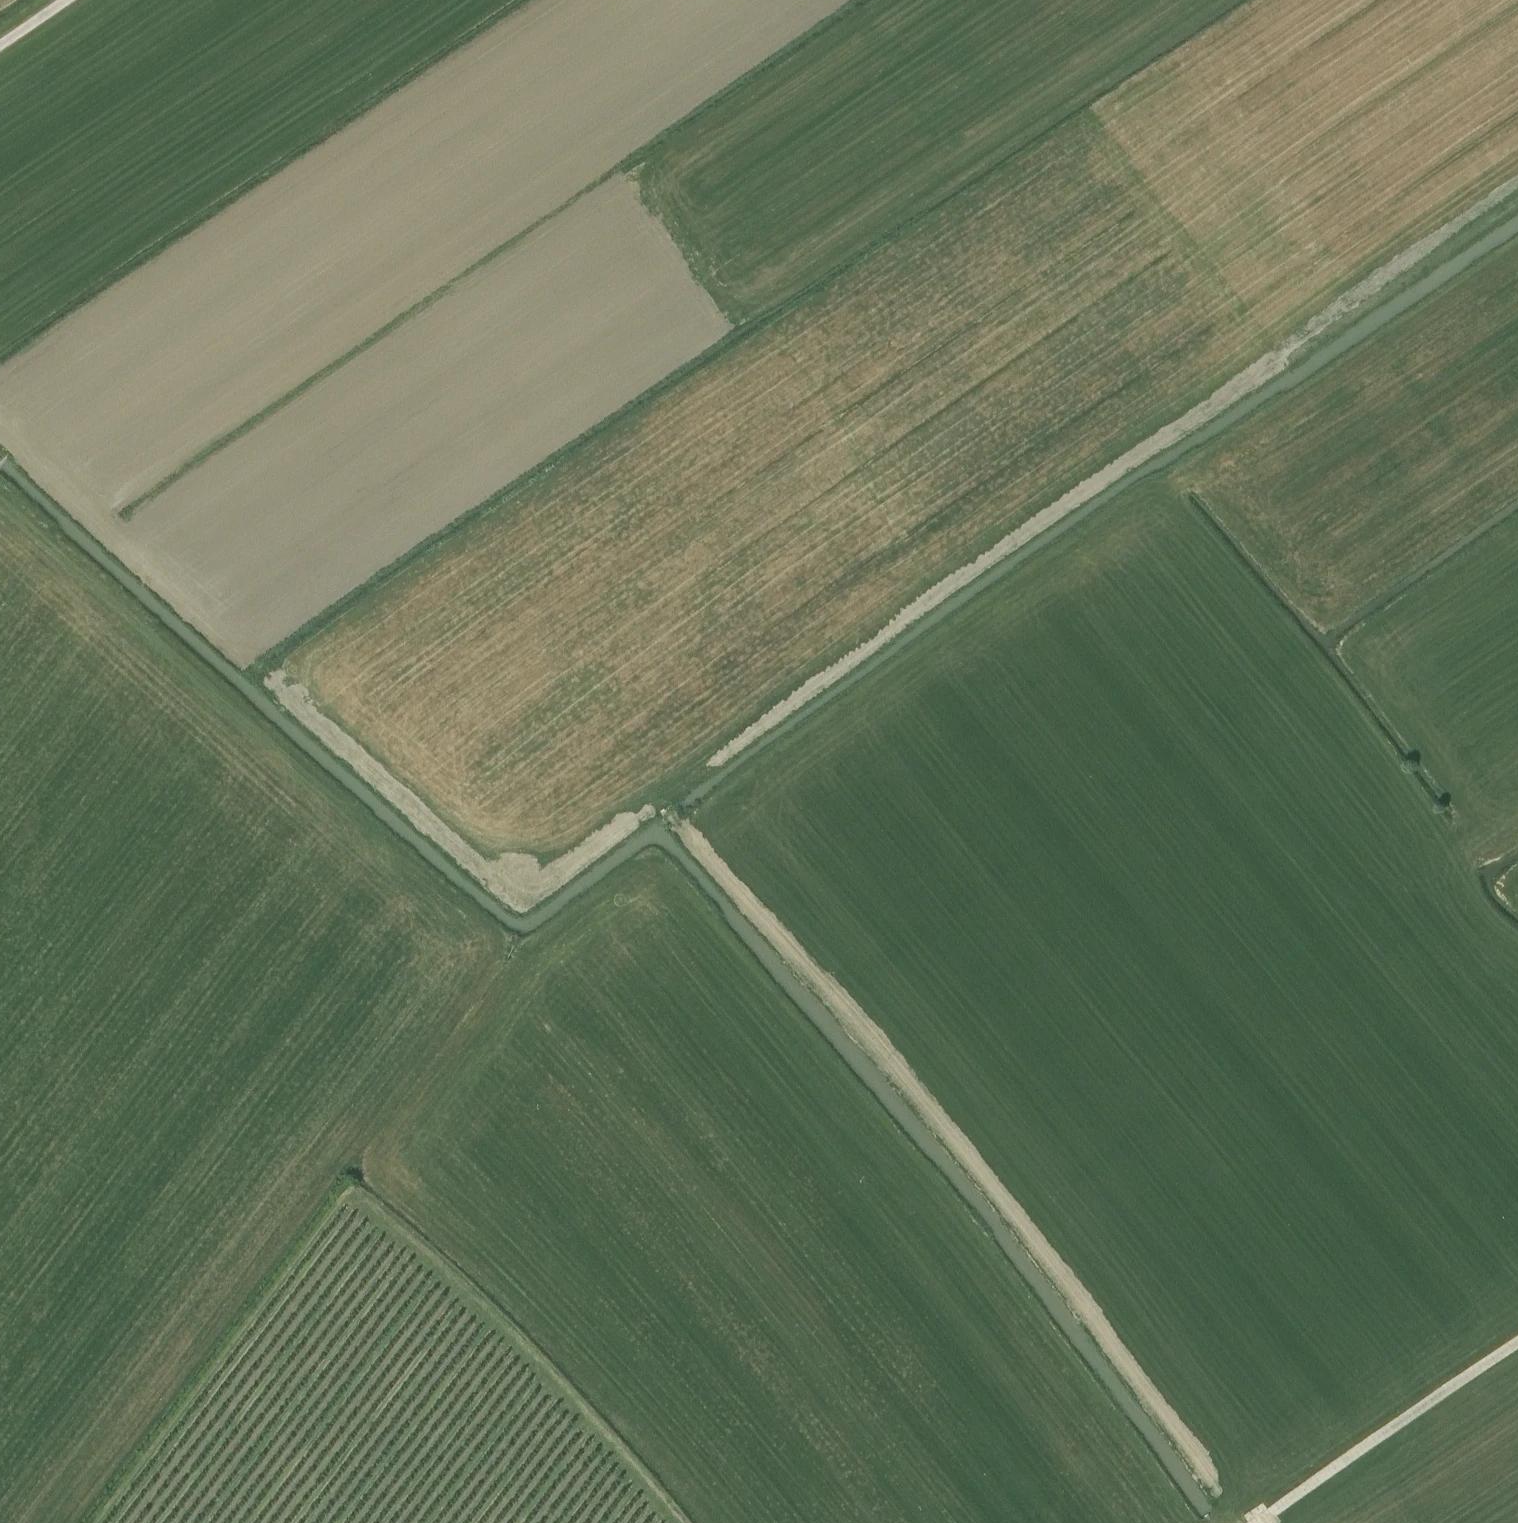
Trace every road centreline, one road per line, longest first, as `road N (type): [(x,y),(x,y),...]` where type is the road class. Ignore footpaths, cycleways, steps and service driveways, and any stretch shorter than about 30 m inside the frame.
road 1 (track): [(353,1190),(442,1265),(580,1407),(676,1522)]
road 2 (track): [(1252,1522),(1517,1342)]
road 3 (track): [(1269,374),(1517,203)]
road 4 (track): [(147,631),(0,499)]

